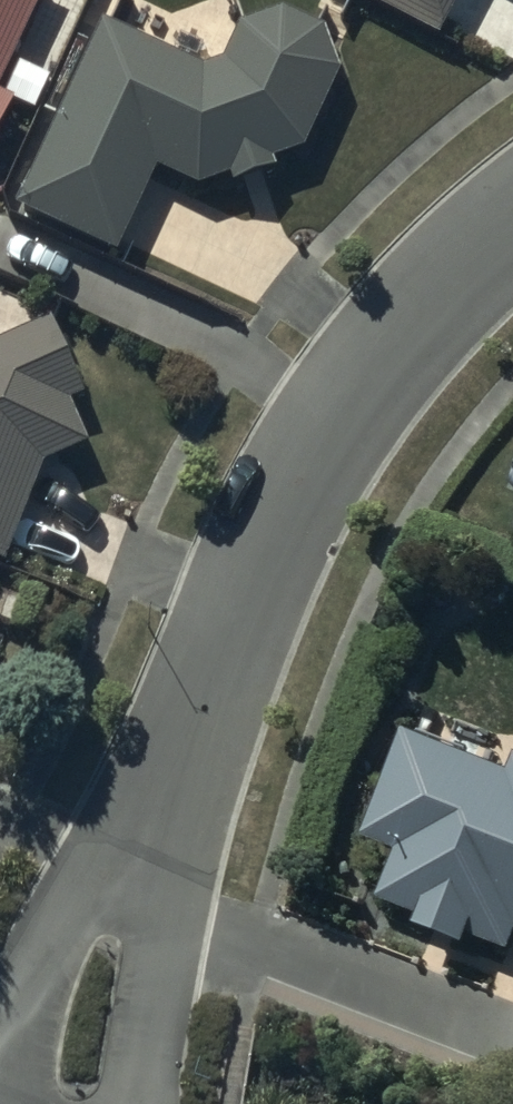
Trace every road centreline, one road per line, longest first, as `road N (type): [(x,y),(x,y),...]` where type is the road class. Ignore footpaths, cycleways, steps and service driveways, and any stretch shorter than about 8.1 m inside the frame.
road 1 (residential): [(512,220),(408,318),(332,422),(271,543),(179,780)]
road 2 (residential): [(168,911),(512,1041)]
road 3 (residential): [(0,1030),(68,922),(179,780)]
road 4 (residential): [(168,911),(159,1103)]
road 5 (residential): [(179,780),(168,911)]

